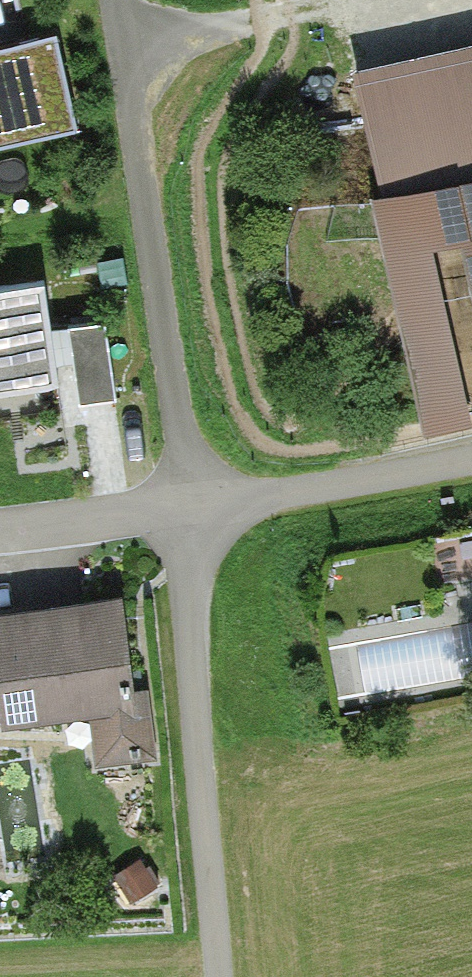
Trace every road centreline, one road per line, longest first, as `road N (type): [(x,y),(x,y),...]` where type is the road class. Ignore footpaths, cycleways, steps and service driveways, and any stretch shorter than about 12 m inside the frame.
road 1 (residential): [(181,508),(177,427),(116,0)]
road 2 (residential): [(181,508),(218,976)]
road 3 (track): [(471,460),(181,508)]
road 4 (residential): [(0,530),(181,508)]

